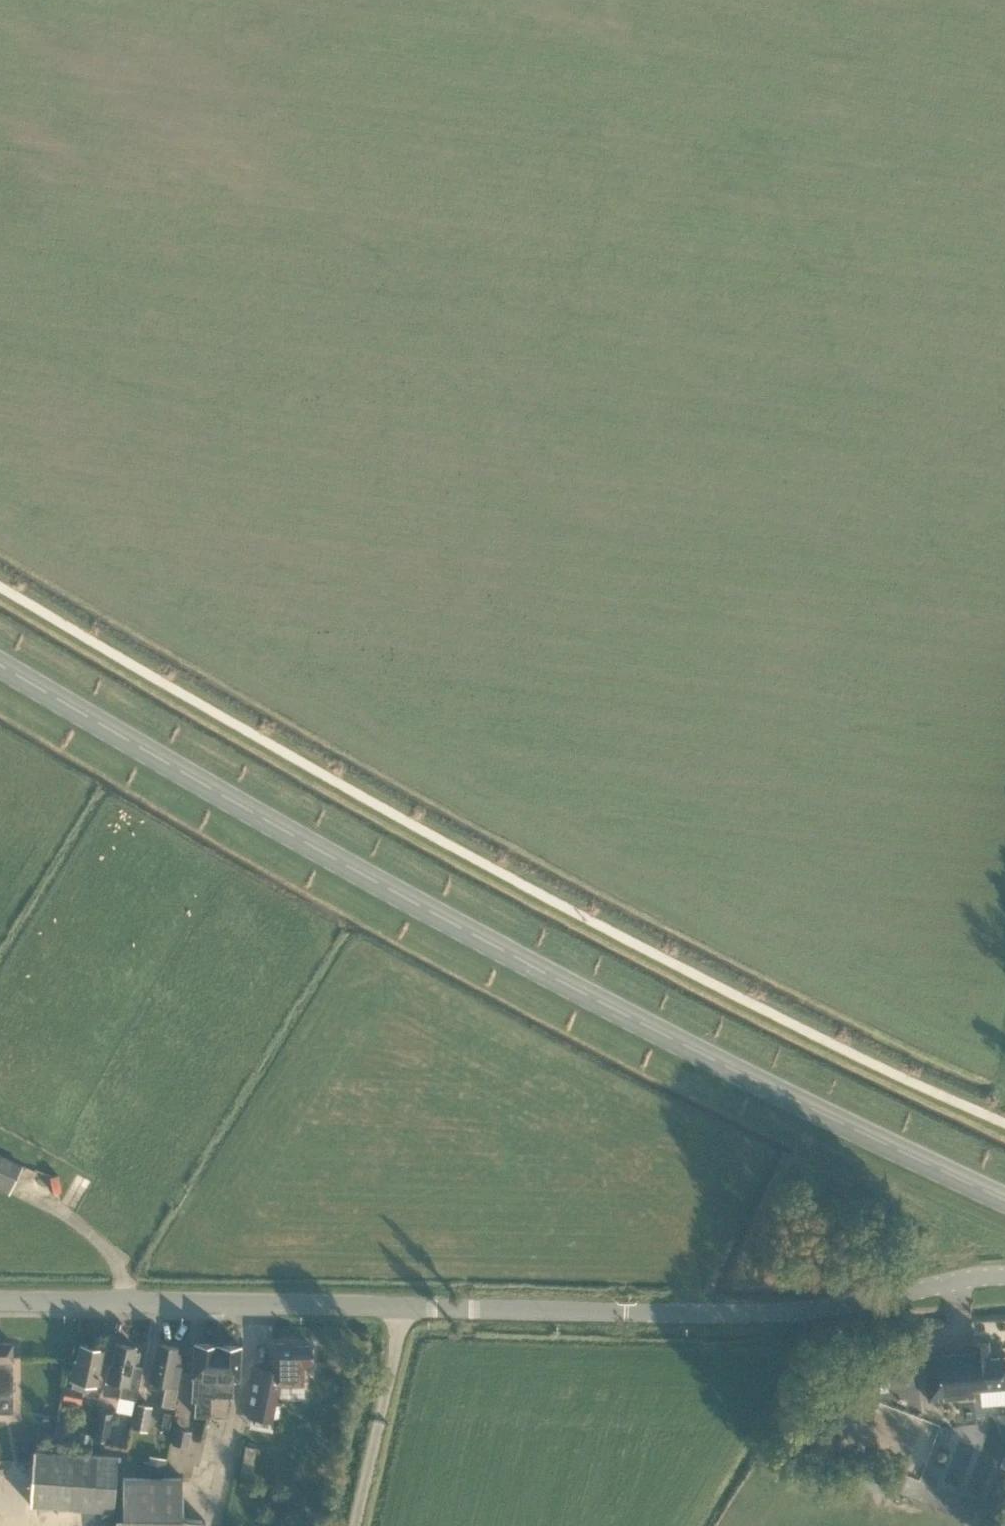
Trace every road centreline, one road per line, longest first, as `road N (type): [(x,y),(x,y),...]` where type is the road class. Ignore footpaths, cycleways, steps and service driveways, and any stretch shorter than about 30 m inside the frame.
road 1 (secondary): [(1004,1200),(625,1020),(0,663)]
road 2 (tertiary): [(1004,1274),(849,1303),(685,1313),(0,1300)]

